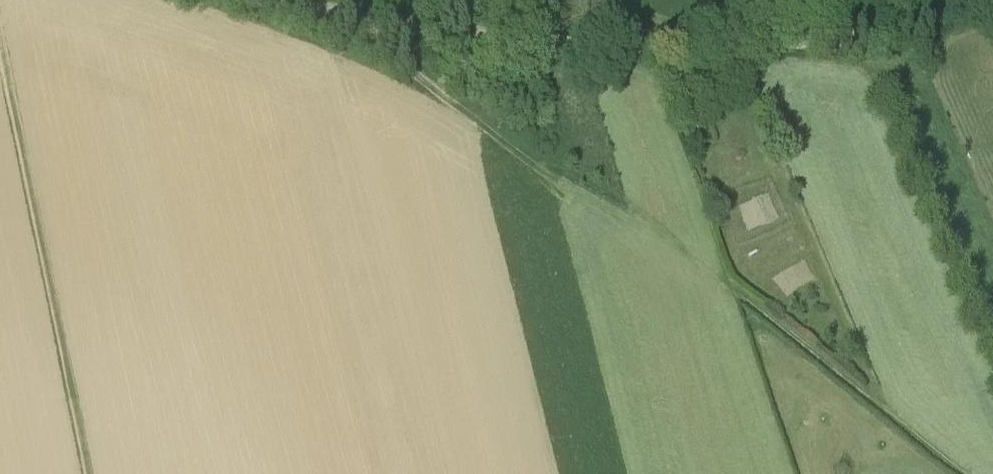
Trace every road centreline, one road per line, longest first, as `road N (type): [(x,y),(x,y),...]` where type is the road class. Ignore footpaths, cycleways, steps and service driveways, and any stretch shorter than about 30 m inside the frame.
road 1 (track): [(364,19),(410,70),(533,155),(624,201),(967,473)]
road 2 (unclassified): [(276,0),(364,19),(604,46),(848,36),(992,0)]
road 3 (track): [(0,40),(90,473)]

